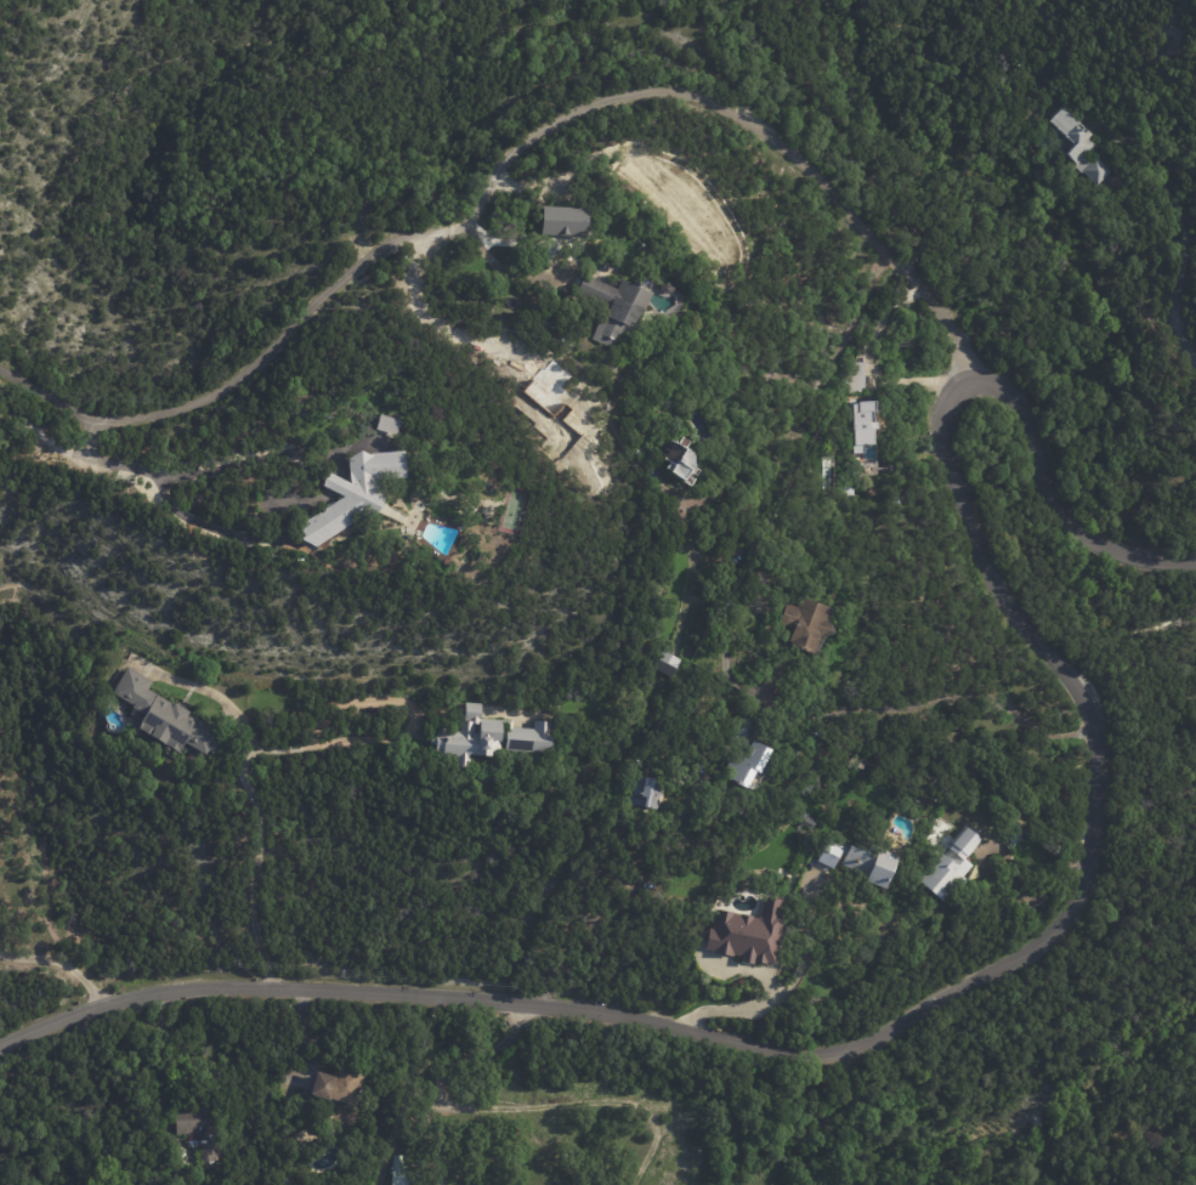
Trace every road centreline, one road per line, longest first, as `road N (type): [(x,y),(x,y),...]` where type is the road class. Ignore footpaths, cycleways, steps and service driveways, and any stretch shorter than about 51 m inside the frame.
road 1 (residential): [(0,1044),(100,1005),(165,992),(305,990),(600,1011),(807,1055),(886,1033),(1031,949),(1081,890),(1098,739),(1070,679),(1009,607),(951,467),(941,414),(948,396),(974,379)]
road 2 (residential): [(974,379),(939,310),(801,163),(713,102),(665,91),(610,97),(557,120),(494,171),(467,223),(376,250),(257,363),(189,406),(90,423),(0,372)]
road 3 (residential): [(127,657),(216,693),(248,727),(245,775),(265,840),(250,891),(273,991)]
road 4 (residential): [(974,379),(998,382),(1021,407),(1048,486),(1072,526),(1123,554),(1195,561)]
road 5 (residential): [(250,749),(384,738),(408,710),(393,699),(351,702),(330,711),(307,743)]
road 6 (residential): [(679,1032),(693,1011),(758,1002),(787,982),(800,964),(814,871)]

